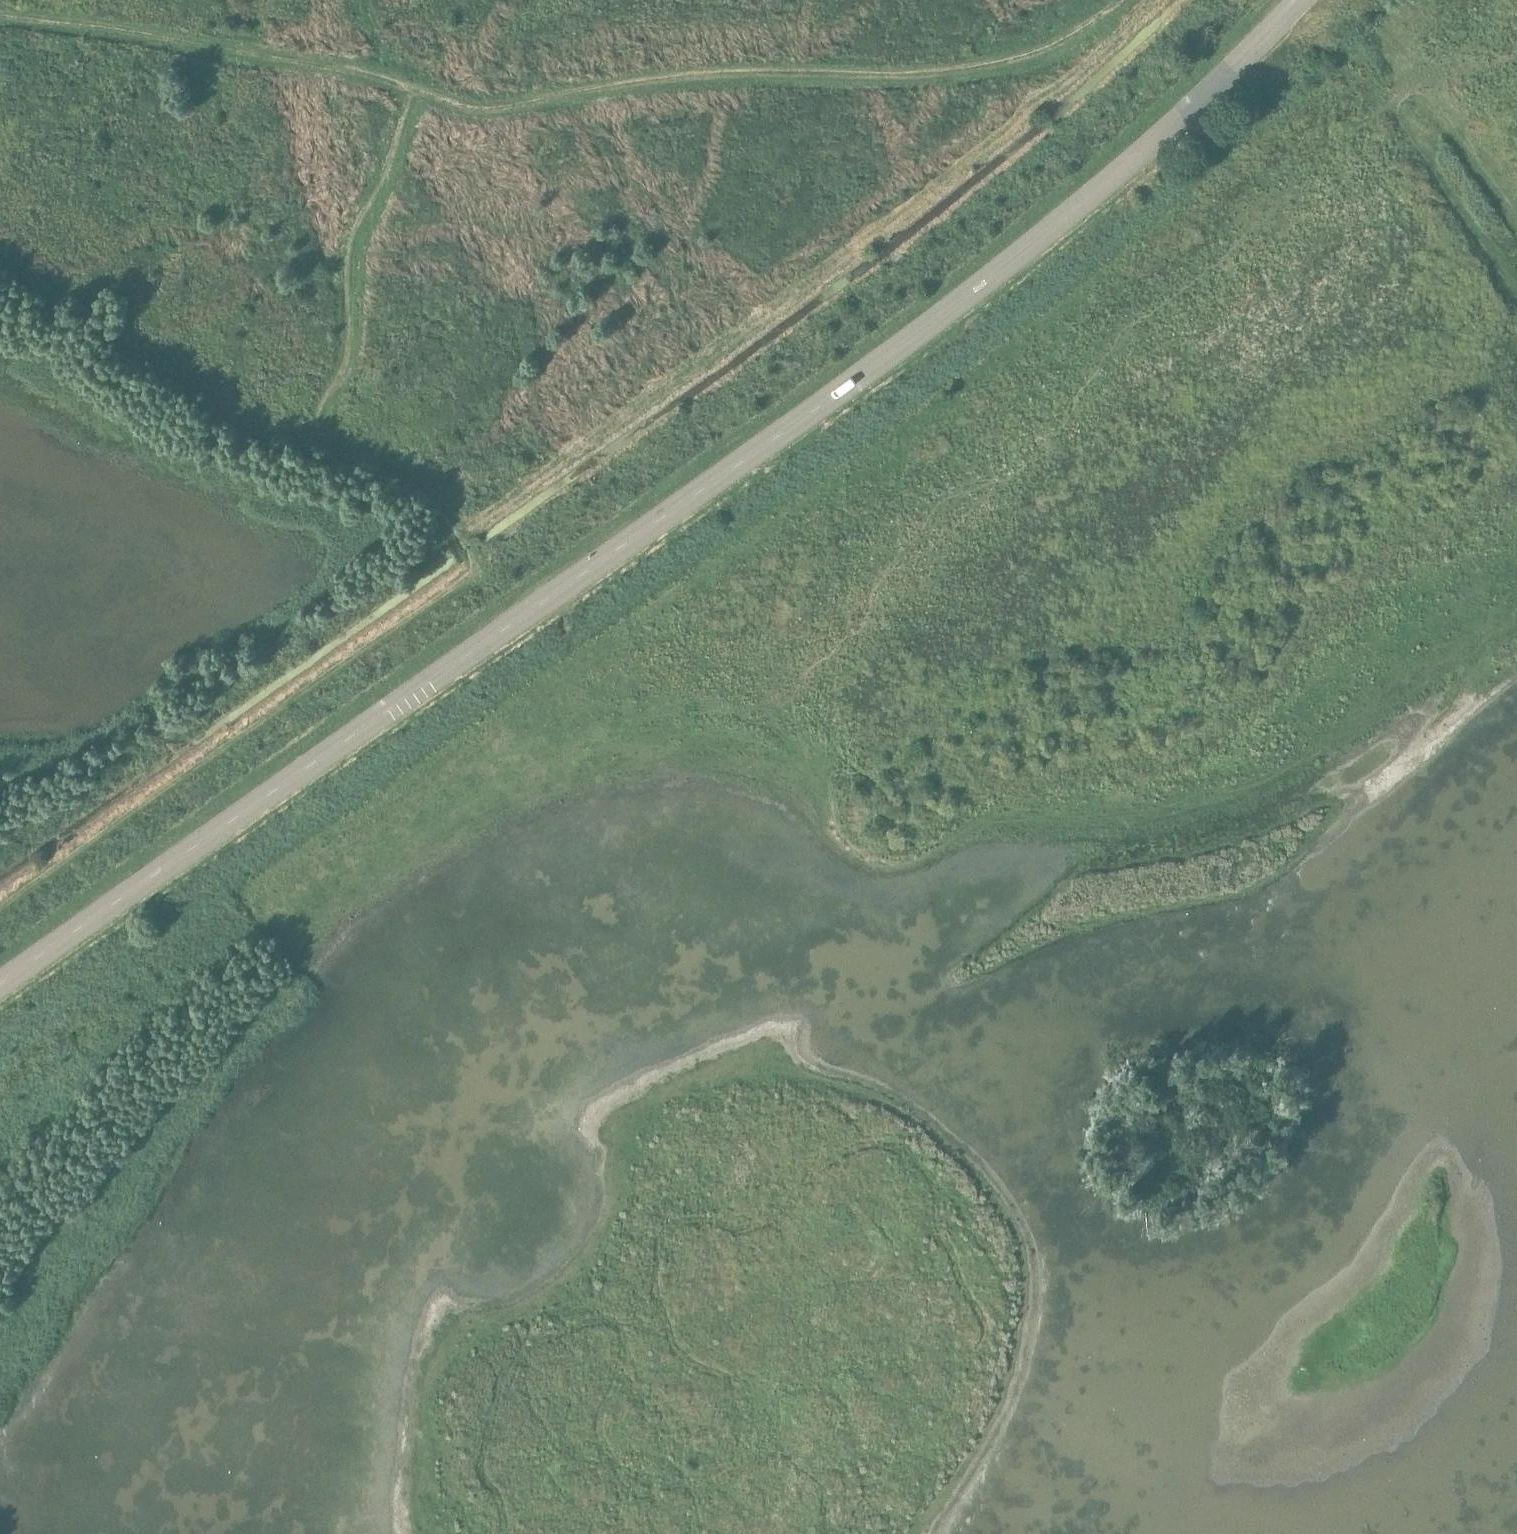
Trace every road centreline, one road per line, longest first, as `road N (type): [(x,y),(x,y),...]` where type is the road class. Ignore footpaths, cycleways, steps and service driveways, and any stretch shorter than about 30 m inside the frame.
road 1 (tertiary): [(0,980),(921,329),(1101,187),(1301,0)]

